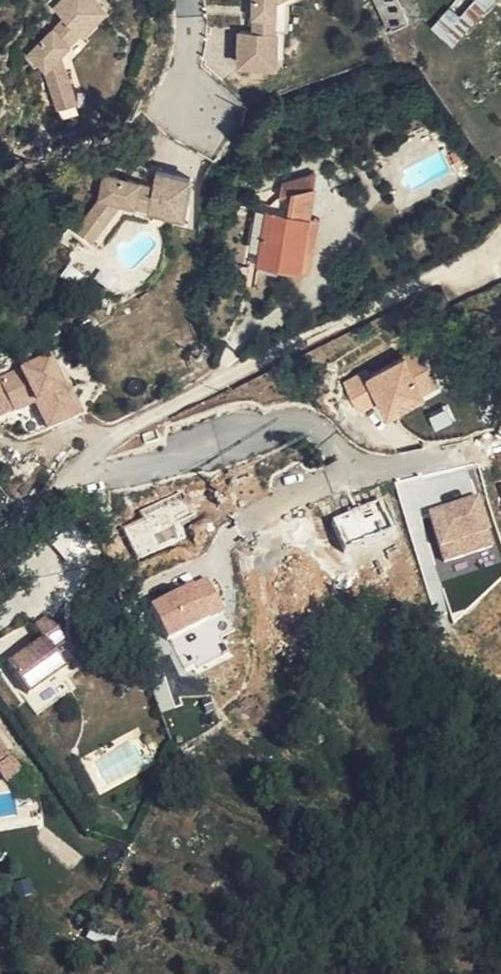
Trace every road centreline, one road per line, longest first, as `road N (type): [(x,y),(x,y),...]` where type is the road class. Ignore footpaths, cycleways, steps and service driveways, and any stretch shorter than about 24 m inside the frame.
road 1 (residential): [(186,0),(196,120)]

